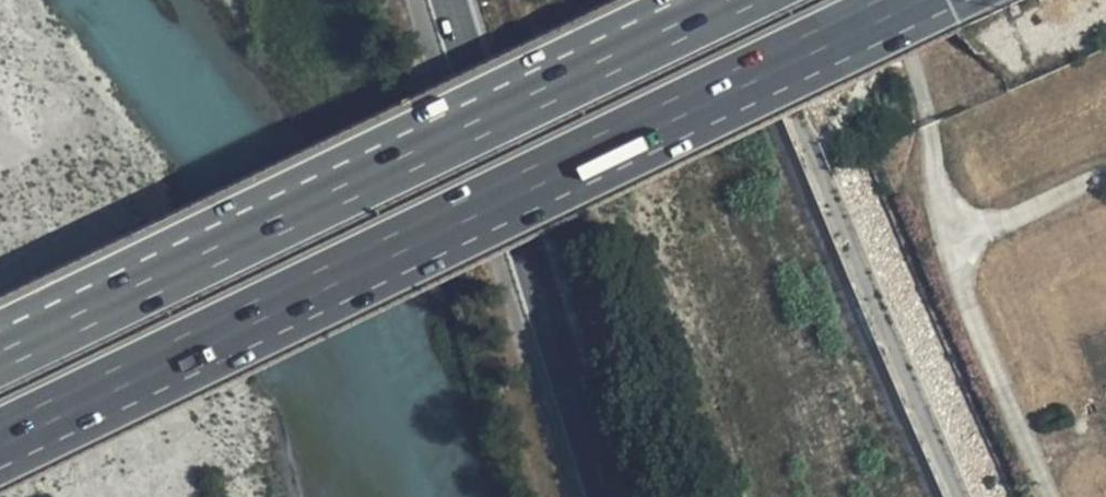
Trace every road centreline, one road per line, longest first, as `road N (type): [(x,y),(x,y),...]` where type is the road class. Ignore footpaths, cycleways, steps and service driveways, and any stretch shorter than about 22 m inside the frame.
road 1 (motorway): [(0,439),(753,80)]
road 2 (motorway): [(727,0),(0,351)]
road 3 (secondary): [(450,0),(606,496)]
road 4 (motorway): [(753,80),(962,0)]
road 5 (motorway): [(753,80),(914,0)]

